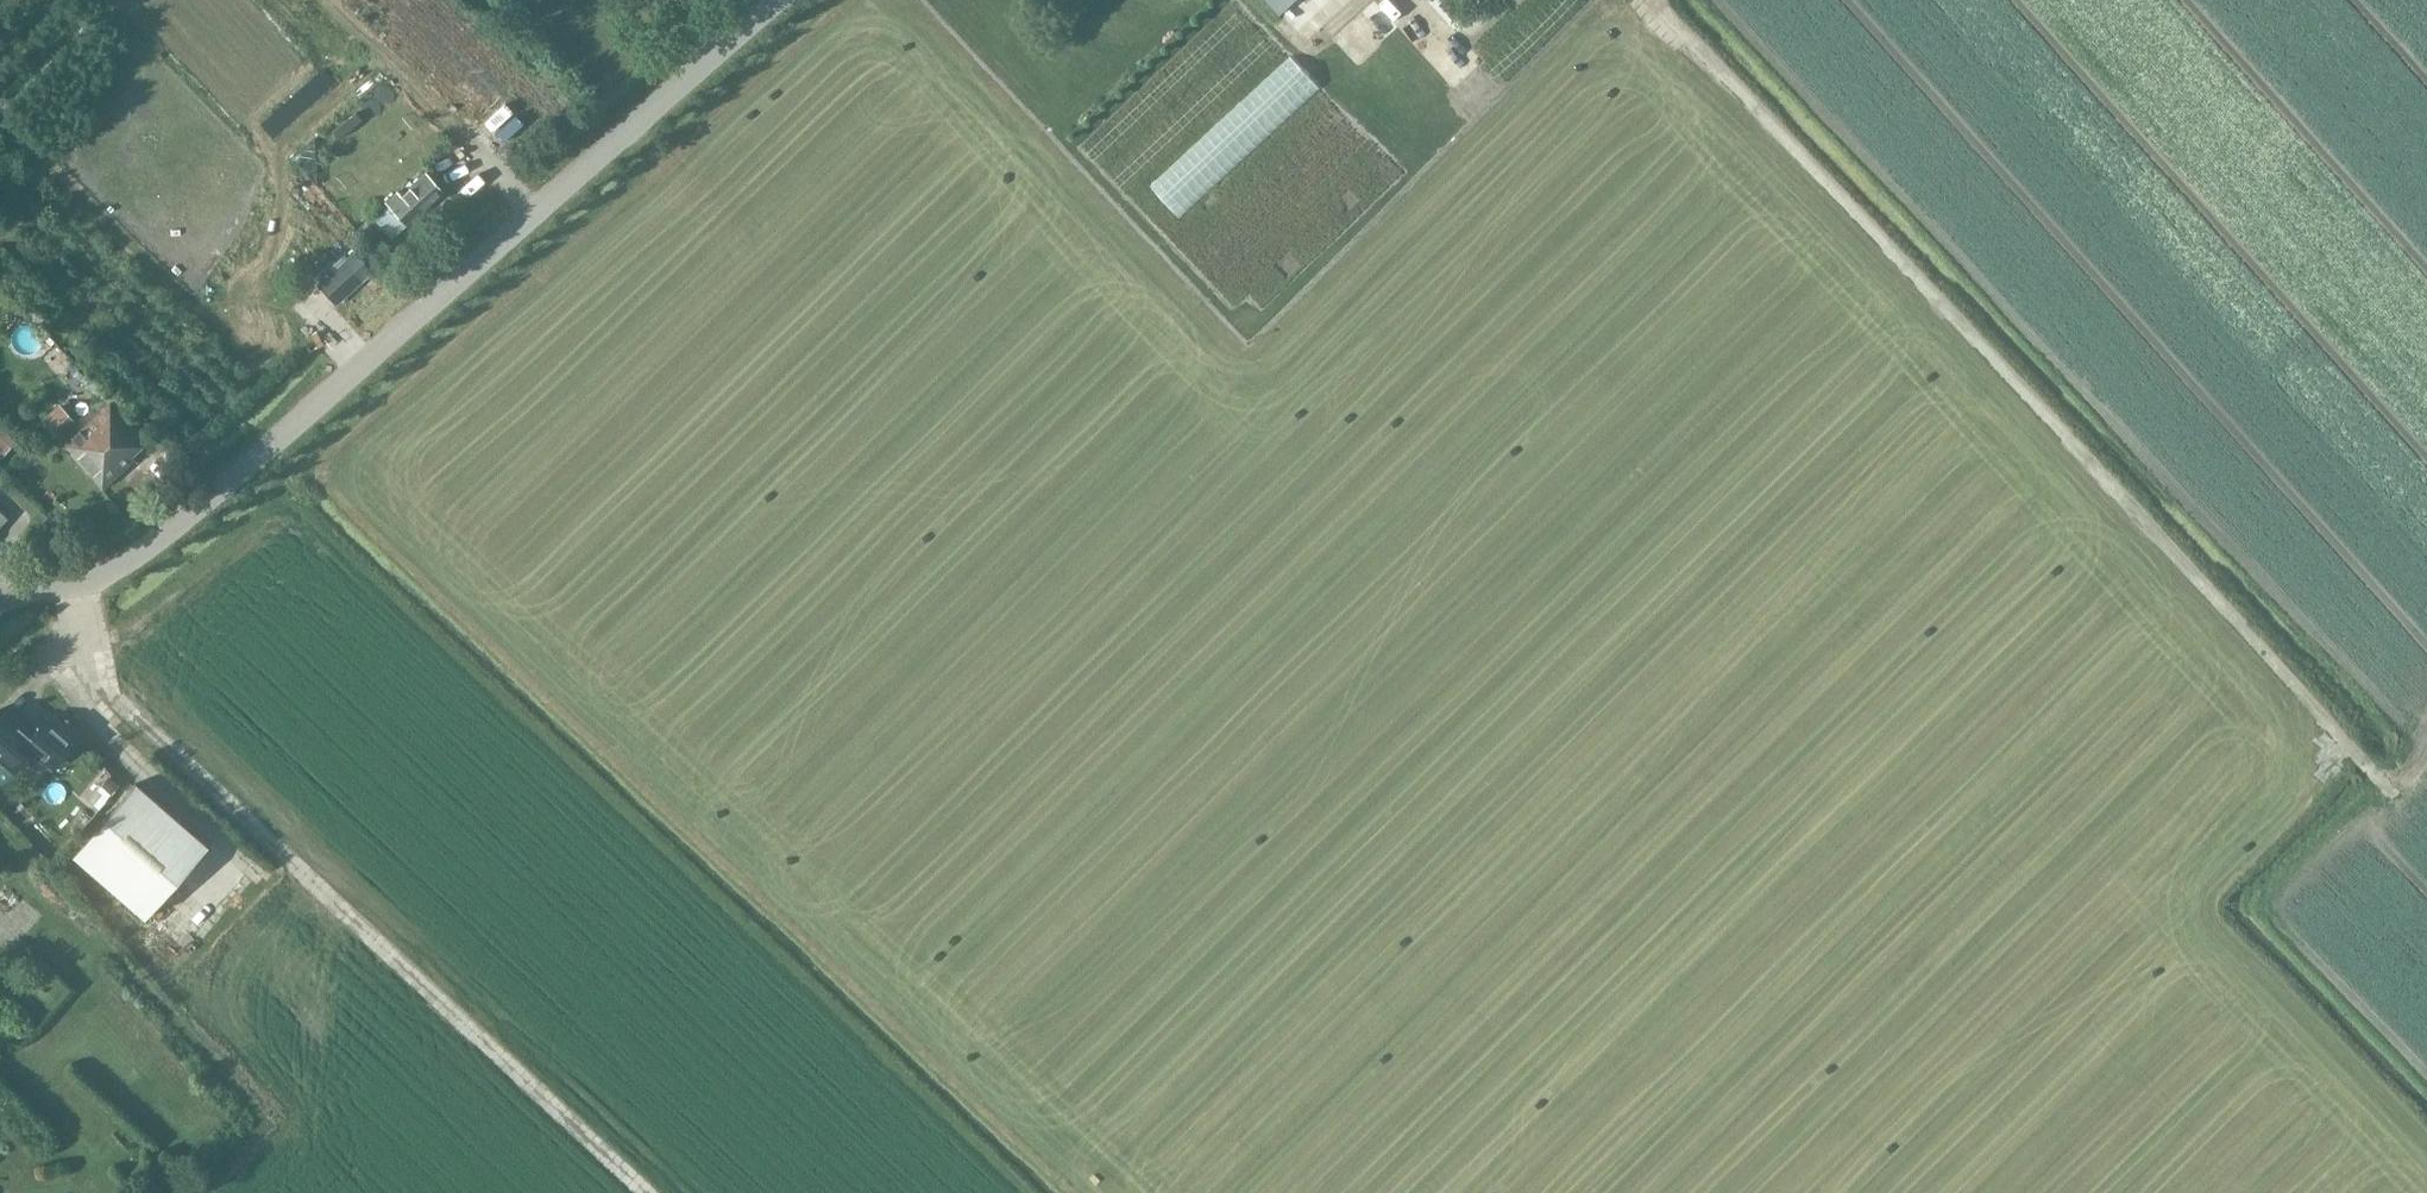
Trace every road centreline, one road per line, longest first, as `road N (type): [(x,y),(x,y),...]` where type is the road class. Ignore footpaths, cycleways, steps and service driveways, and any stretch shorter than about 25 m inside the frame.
road 1 (tertiary): [(0,597),(98,578),(164,535),(777,0)]

